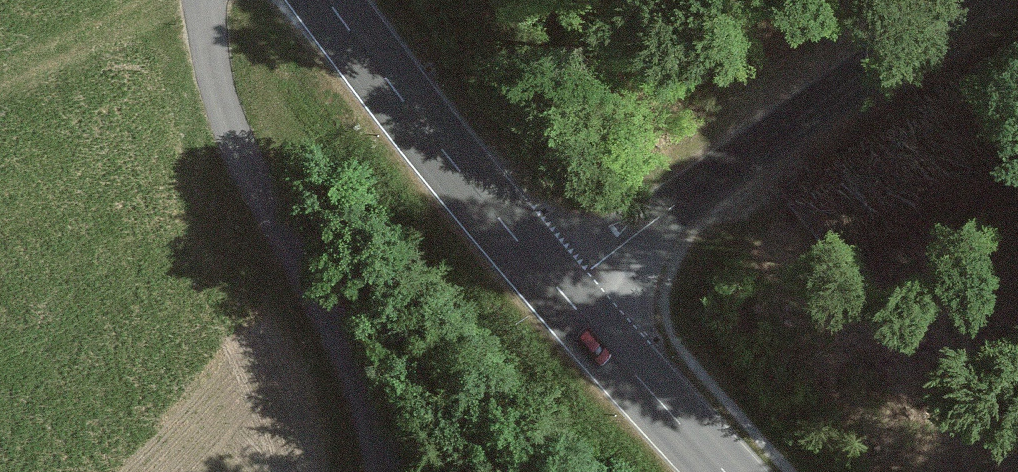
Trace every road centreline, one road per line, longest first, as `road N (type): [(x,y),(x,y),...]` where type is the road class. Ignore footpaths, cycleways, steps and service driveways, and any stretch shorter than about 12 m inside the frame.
road 1 (track): [(204,0),(230,126),(351,370),(386,471)]
road 2 (unclassified): [(560,292),(972,0)]
road 3 (secondary): [(330,0),(560,292)]
road 4 (secondary): [(560,292),(725,471)]

